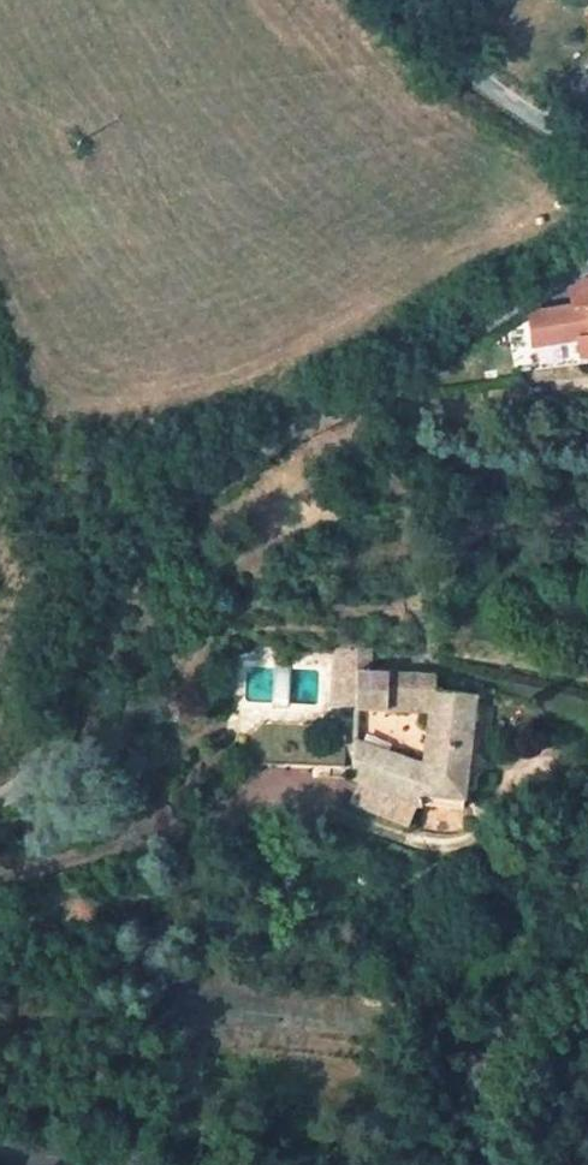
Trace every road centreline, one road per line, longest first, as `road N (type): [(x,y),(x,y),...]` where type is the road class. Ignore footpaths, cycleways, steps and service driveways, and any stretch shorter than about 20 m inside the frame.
road 1 (unclassified): [(0,786),(15,779),(77,637),(137,534),(281,438),(587,265)]
road 2 (unclassified): [(395,0),(501,107),(587,150)]

